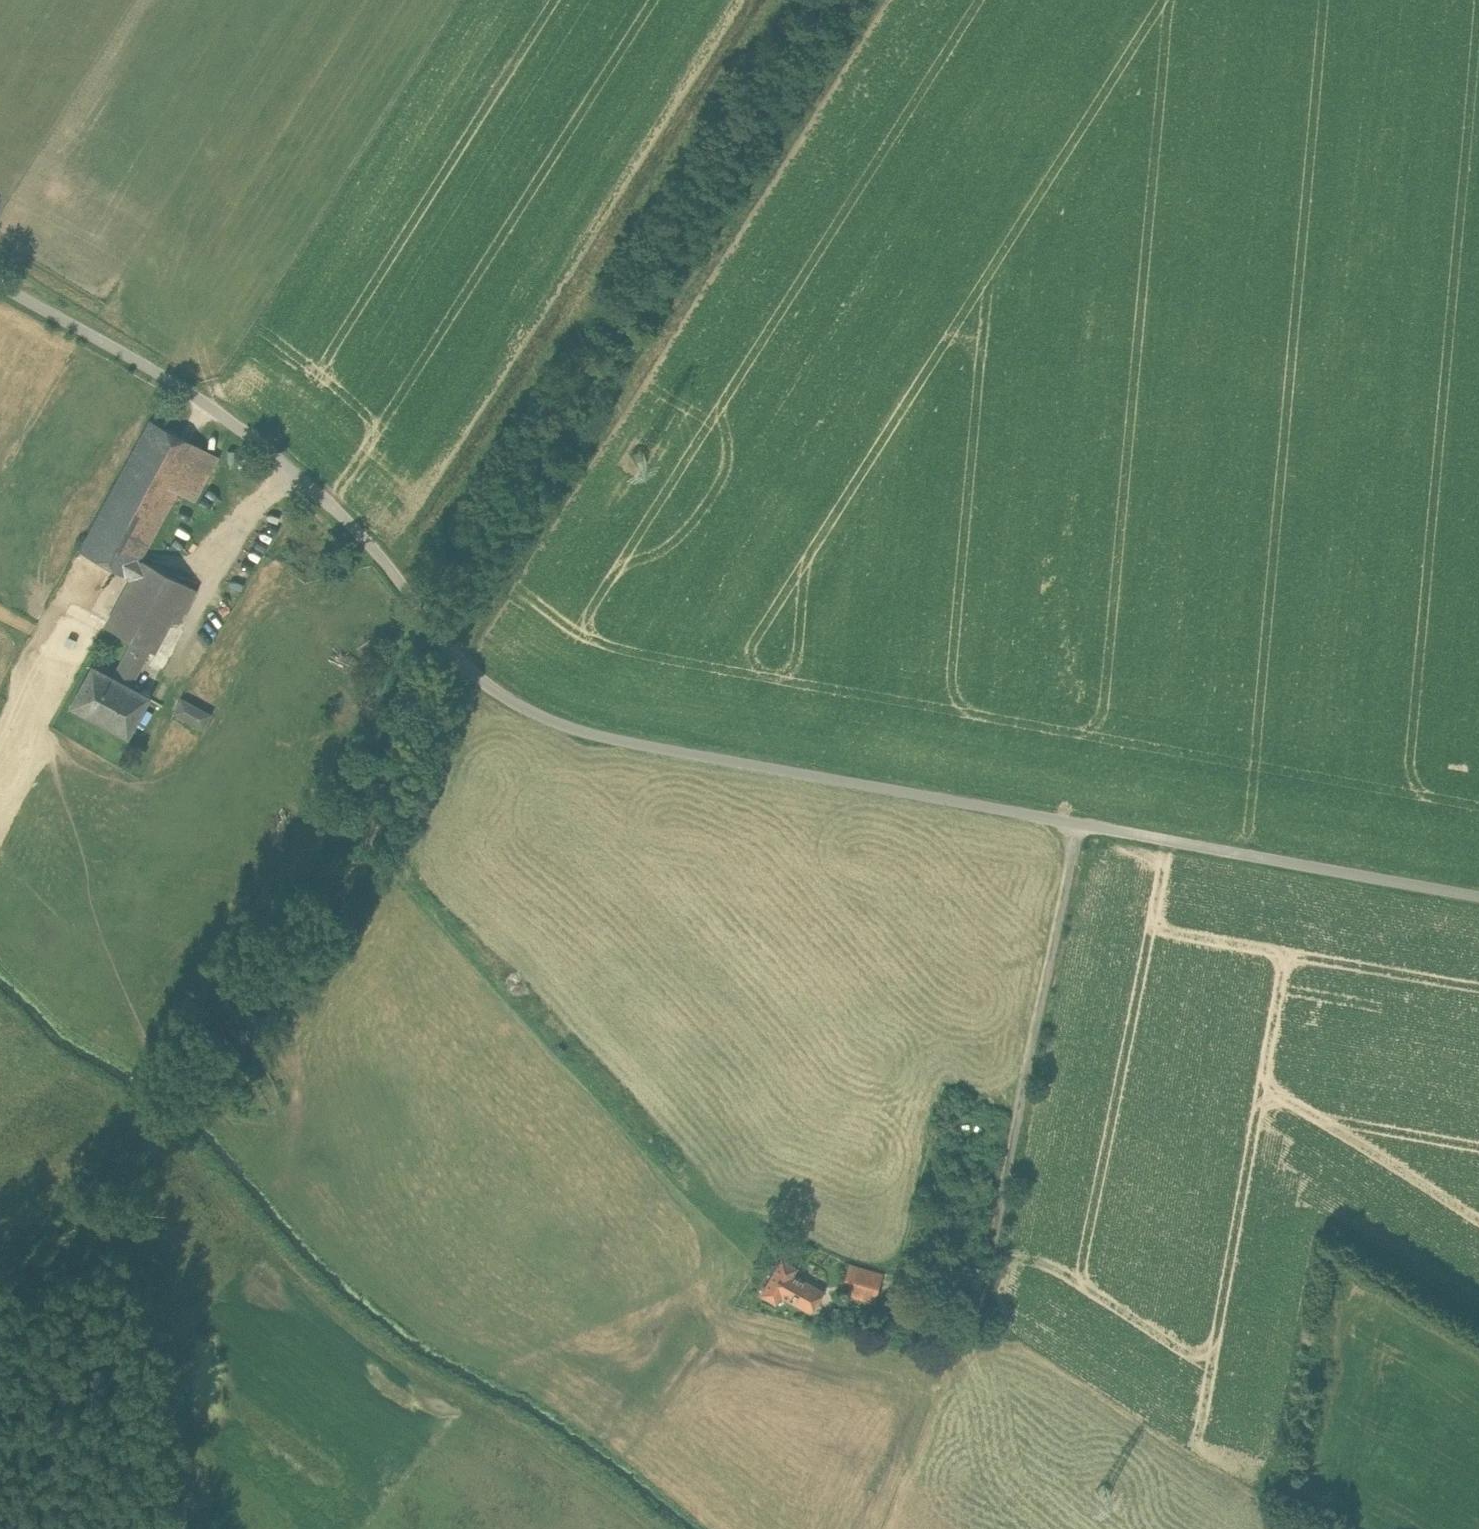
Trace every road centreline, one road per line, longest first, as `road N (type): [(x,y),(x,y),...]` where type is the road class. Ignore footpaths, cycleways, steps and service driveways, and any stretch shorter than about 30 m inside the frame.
road 1 (unclassified): [(1478,895),(551,724),(463,665),(362,531),(208,404),(0,288)]
road 2 (track): [(1331,1231),(1478,1319)]

